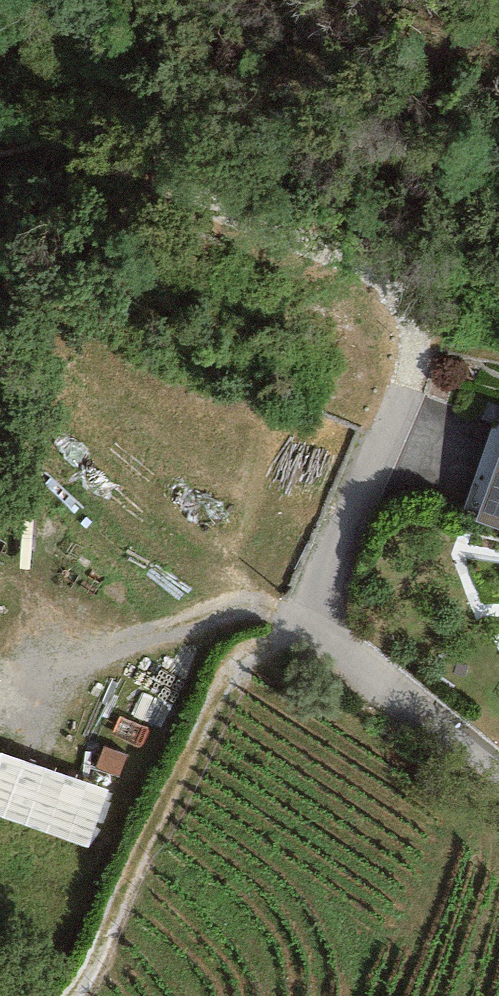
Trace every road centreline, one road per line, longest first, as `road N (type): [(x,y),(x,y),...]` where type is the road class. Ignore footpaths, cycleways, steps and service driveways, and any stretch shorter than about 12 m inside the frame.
road 1 (residential): [(419,345),(317,614),(498,762)]
road 2 (track): [(169,0),(162,148),(194,200),(375,273),(413,304),(419,345)]
road 3 (track): [(317,614),(226,670),(84,983),(67,995)]

